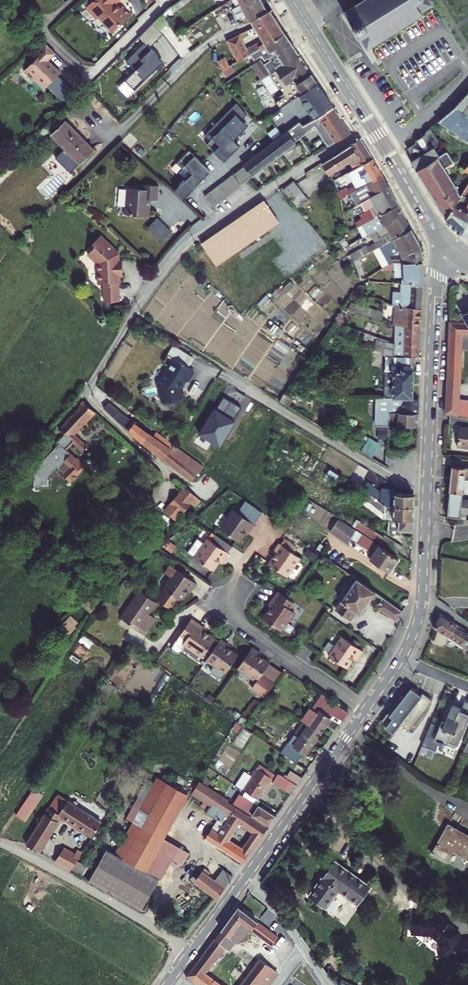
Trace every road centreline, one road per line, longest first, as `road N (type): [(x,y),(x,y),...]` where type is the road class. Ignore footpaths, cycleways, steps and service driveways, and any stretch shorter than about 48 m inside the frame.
road 1 (tertiary): [(447,241),(436,276),(422,596),(400,659)]
road 2 (tertiary): [(364,709),(190,952)]
road 3 (primary): [(304,20),(447,241)]
road 4 (residential): [(242,587),(225,612),(364,709)]
road 5 (track): [(89,388),(228,483)]
road 6 (track): [(0,486),(89,388)]
road 7 (residential): [(86,887),(190,952)]

